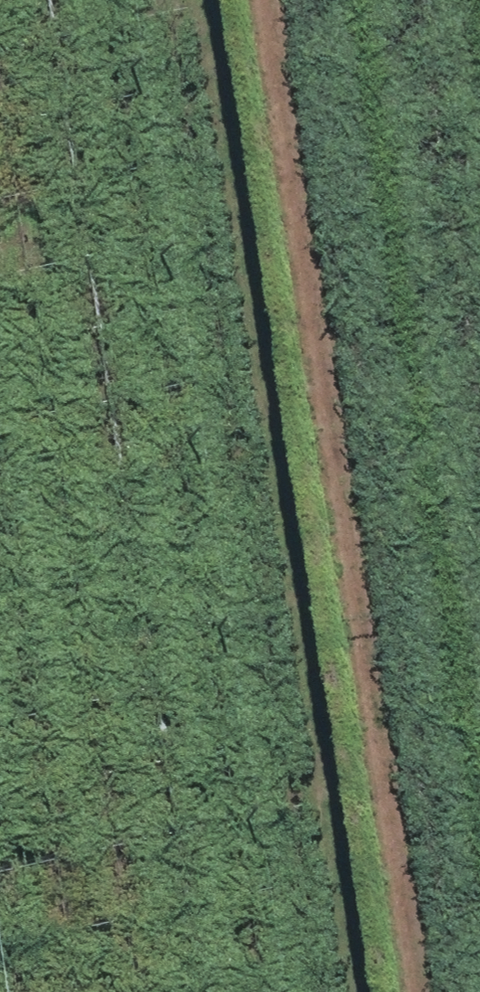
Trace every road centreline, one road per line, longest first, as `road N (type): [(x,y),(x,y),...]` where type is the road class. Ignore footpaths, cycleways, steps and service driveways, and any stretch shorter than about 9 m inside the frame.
road 1 (track): [(448,991),(295,0)]
road 2 (track): [(211,0),(352,991)]

